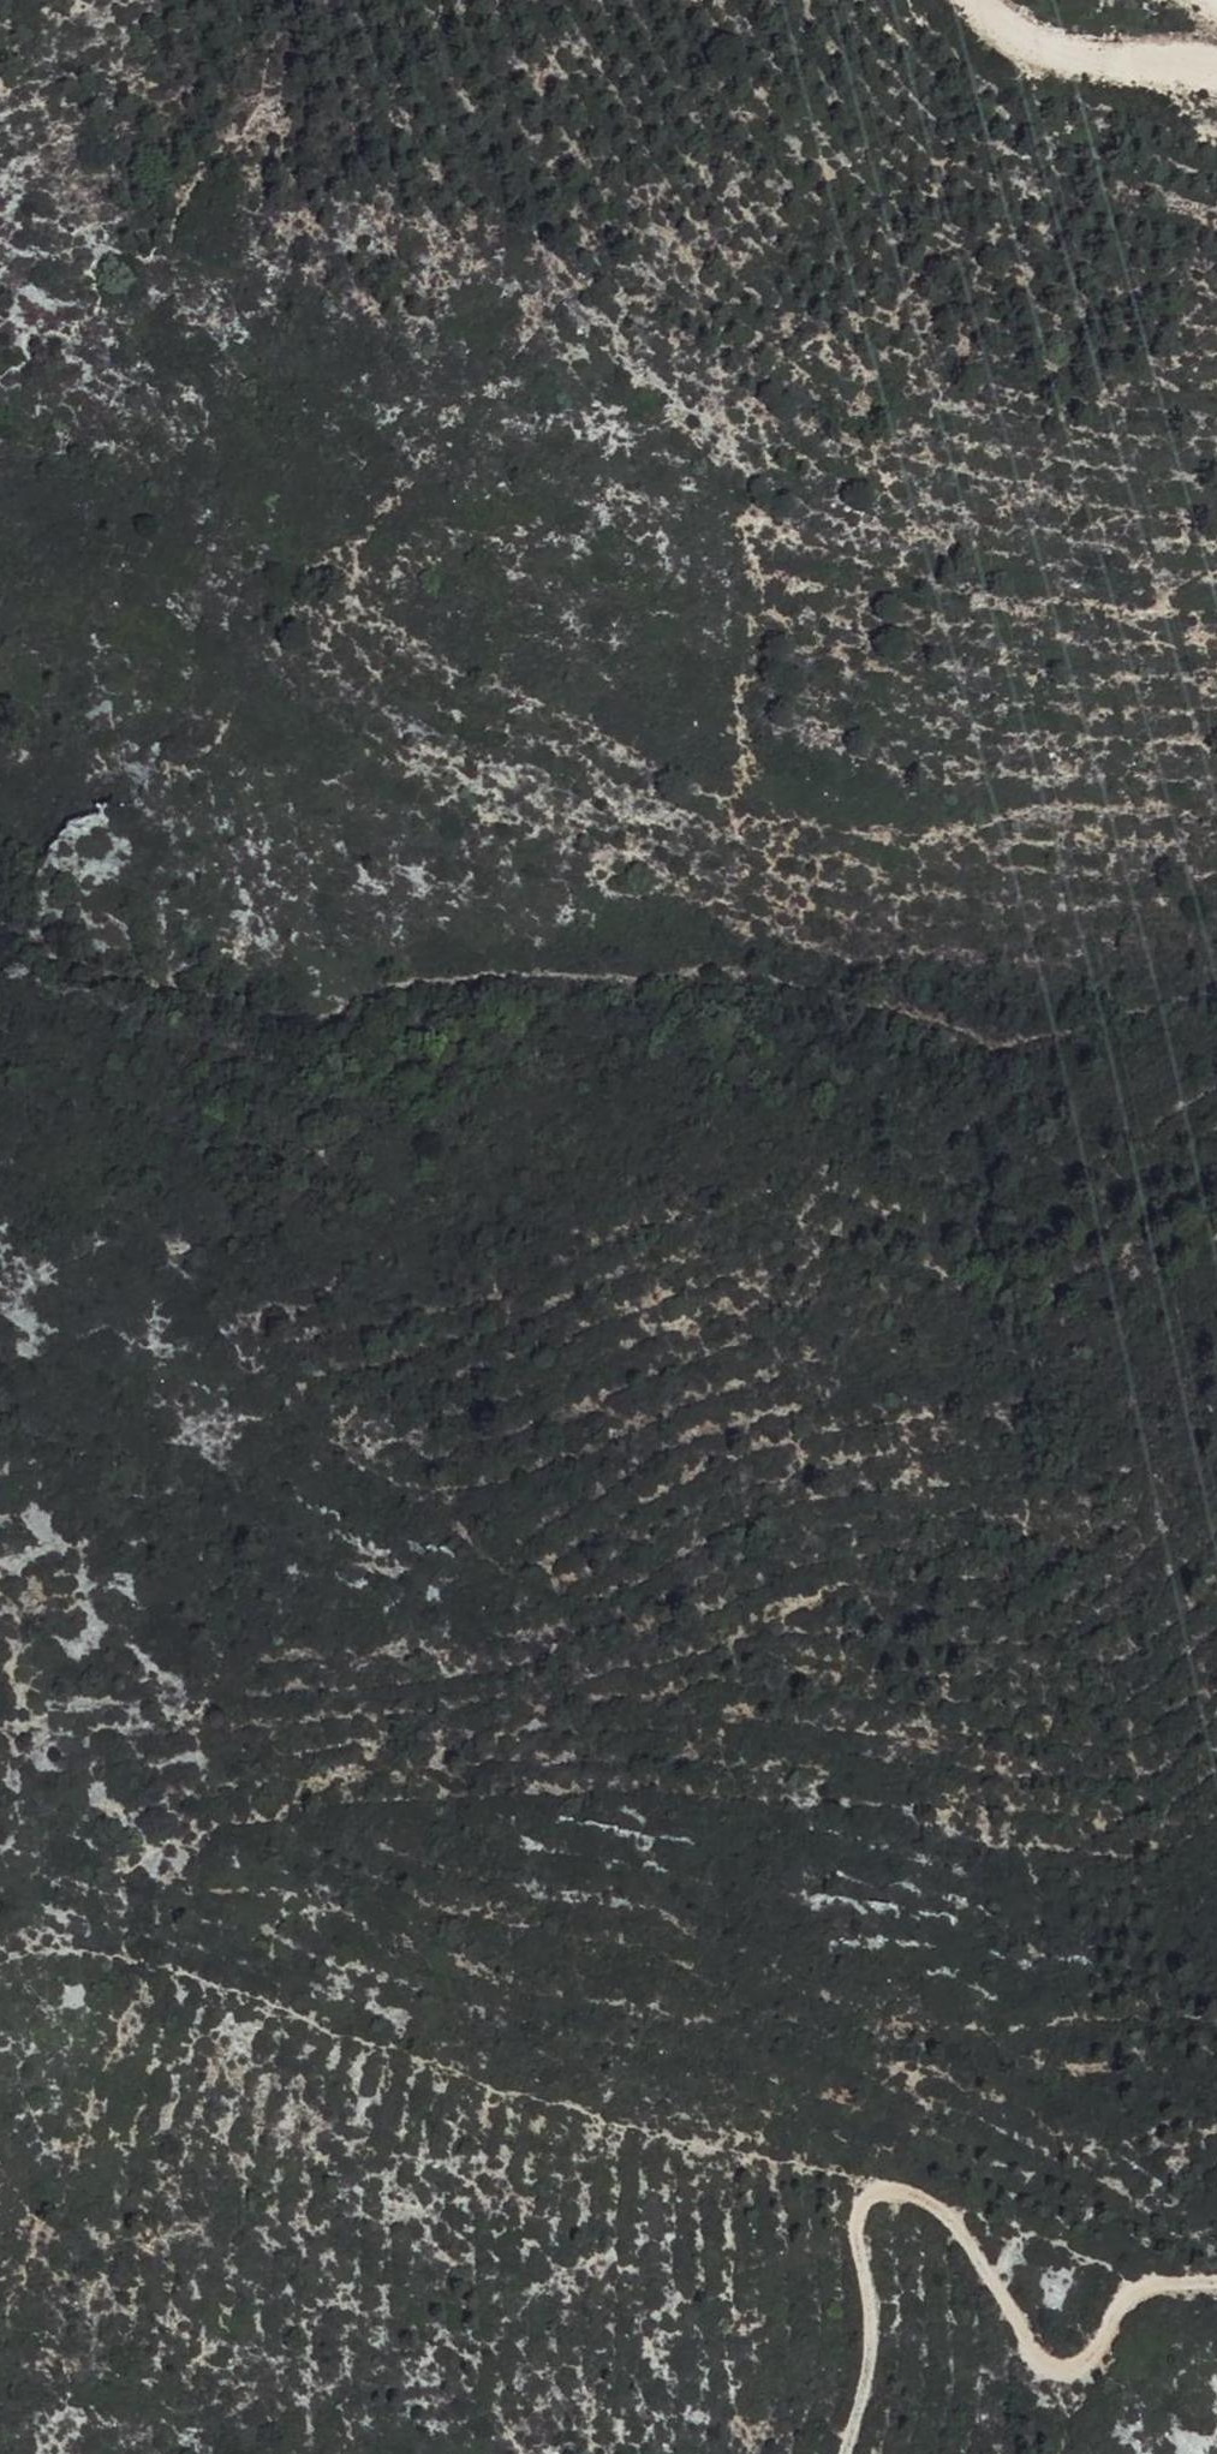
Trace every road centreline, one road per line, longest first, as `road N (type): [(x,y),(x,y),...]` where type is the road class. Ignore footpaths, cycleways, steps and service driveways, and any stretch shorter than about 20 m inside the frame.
road 1 (track): [(1216,2284),(1143,2288),(1075,2369),(1049,2357),(973,2240),(930,2199),(902,2189),(869,2200),(863,2215),(882,2332),(845,2453)]
road 2 (track): [(1216,66),(1179,71),(1021,25),(991,0)]

